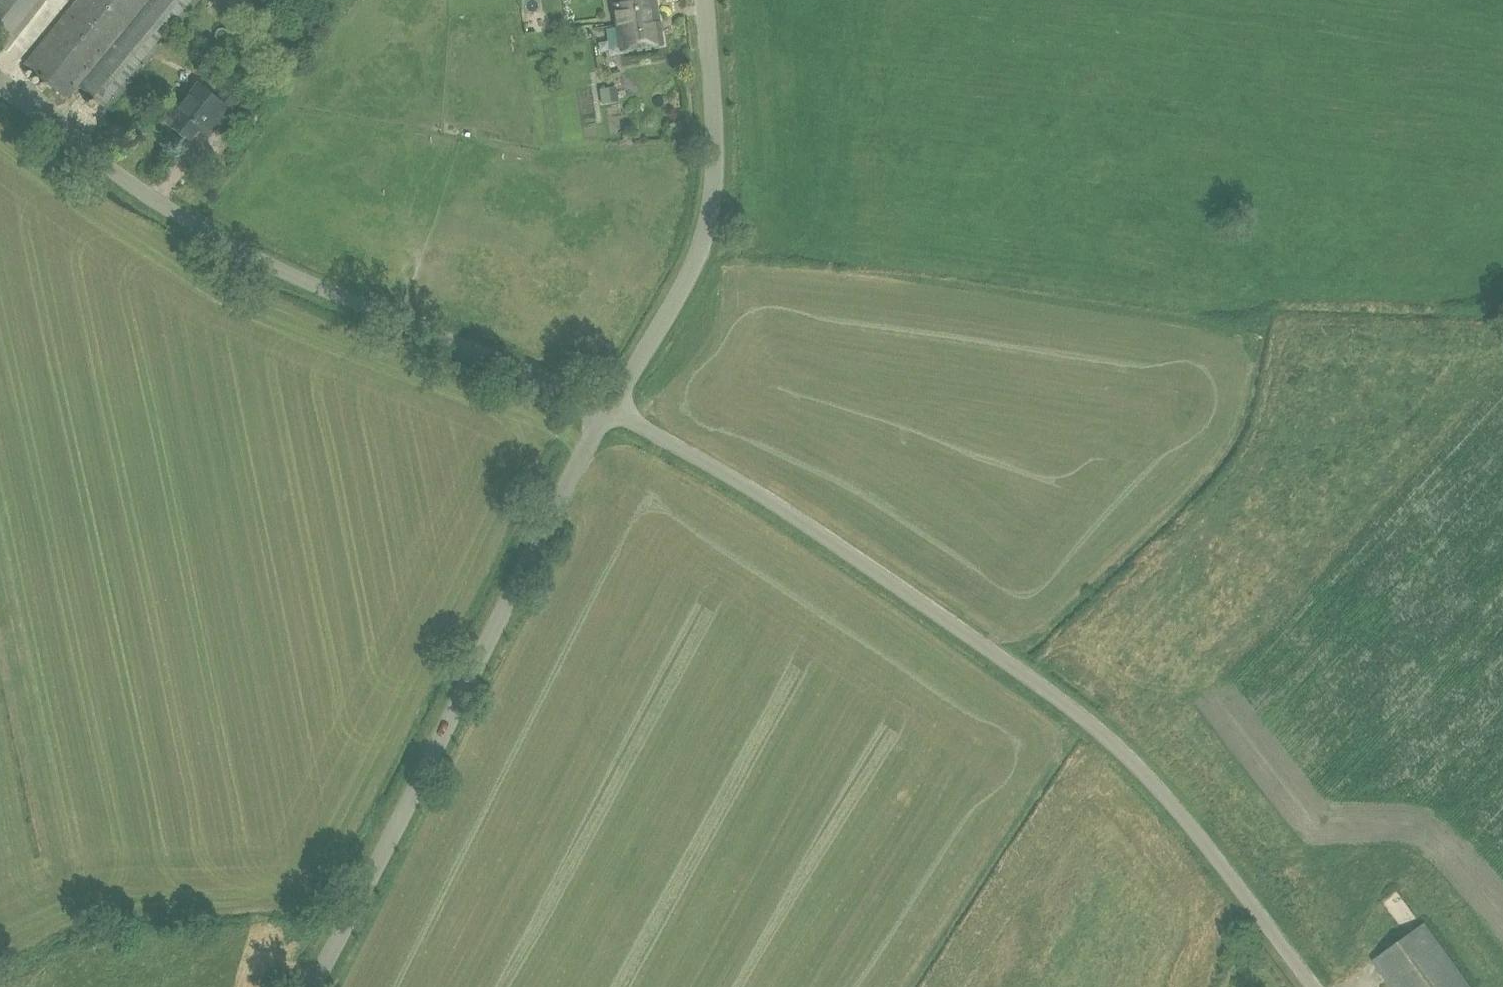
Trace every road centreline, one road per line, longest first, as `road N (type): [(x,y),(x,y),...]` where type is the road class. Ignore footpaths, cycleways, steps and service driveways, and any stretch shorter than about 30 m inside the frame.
road 1 (unclassified): [(1317,986),(1125,750),(836,544),(608,409)]
road 2 (unclassified): [(608,409),(168,212),(0,88)]
road 3 (unclassified): [(313,986),(608,409)]
road 4 (unclassified): [(608,409),(674,300),(706,220),(713,186),(706,0)]

